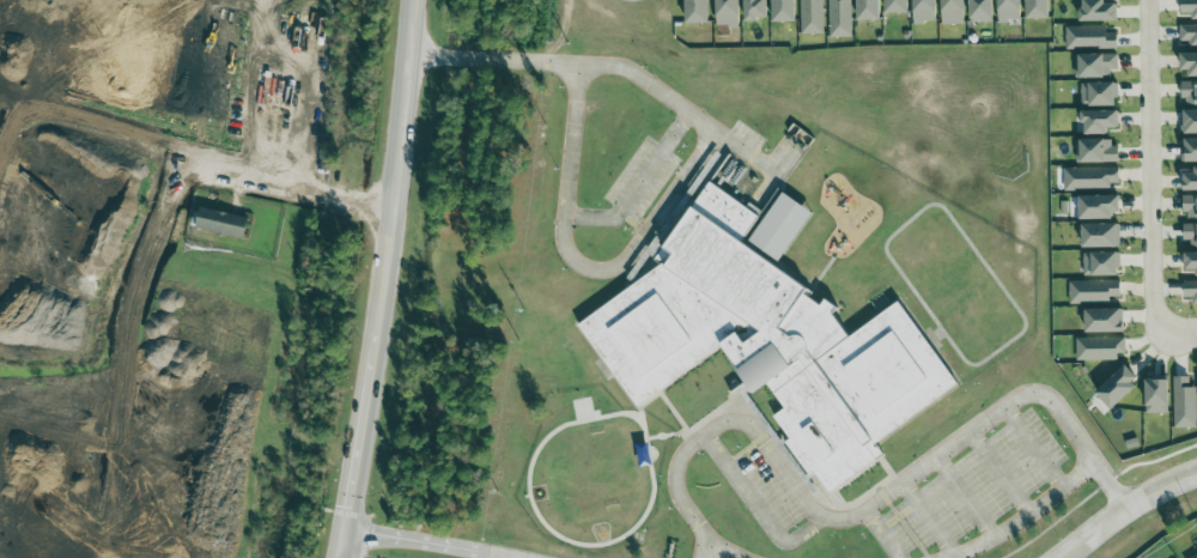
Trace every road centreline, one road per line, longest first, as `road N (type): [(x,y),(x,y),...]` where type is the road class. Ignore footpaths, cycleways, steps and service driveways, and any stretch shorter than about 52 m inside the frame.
road 1 (secondary): [(354,444),(412,54)]
road 2 (residential): [(1150,0),(1159,304),(1181,330)]
road 3 (tertiary): [(1196,473),(1126,511),(1068,557)]
road 4 (tertiary): [(478,553),(342,530)]

